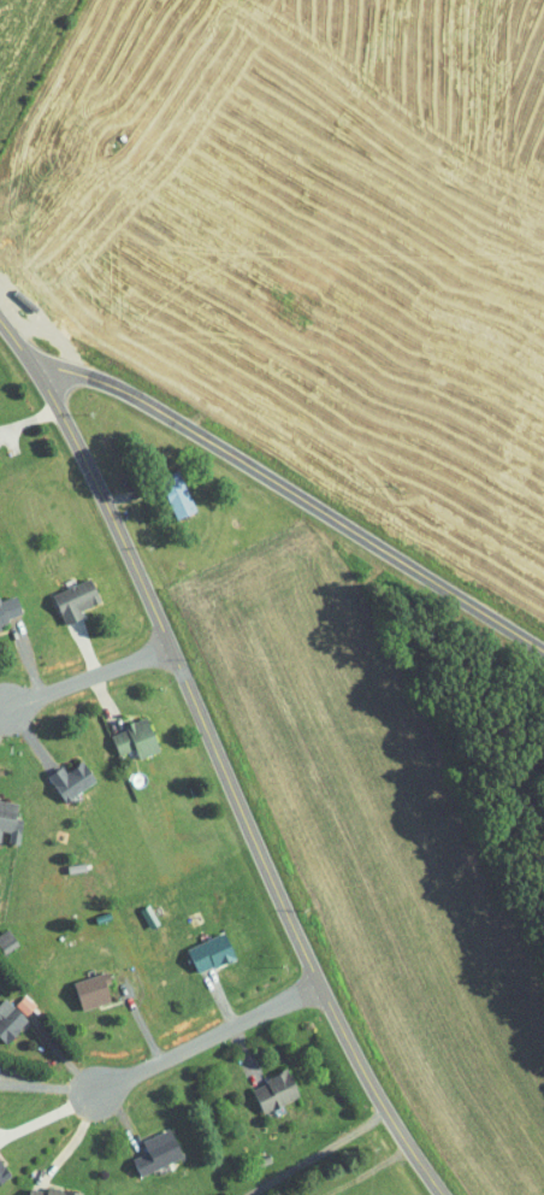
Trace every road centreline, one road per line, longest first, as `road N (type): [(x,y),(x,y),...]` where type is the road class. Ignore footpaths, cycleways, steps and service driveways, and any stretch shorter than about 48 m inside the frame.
road 1 (secondary): [(442,1194),(349,1047),(106,502),(47,388),(0,320)]
road 2 (residential): [(35,370),(58,367),(146,401),(543,651)]
road 3 (residential): [(317,982),(75,1101)]
road 4 (residential): [(7,707),(170,647)]
road 5 (residential): [(253,1194),(385,1113)]

